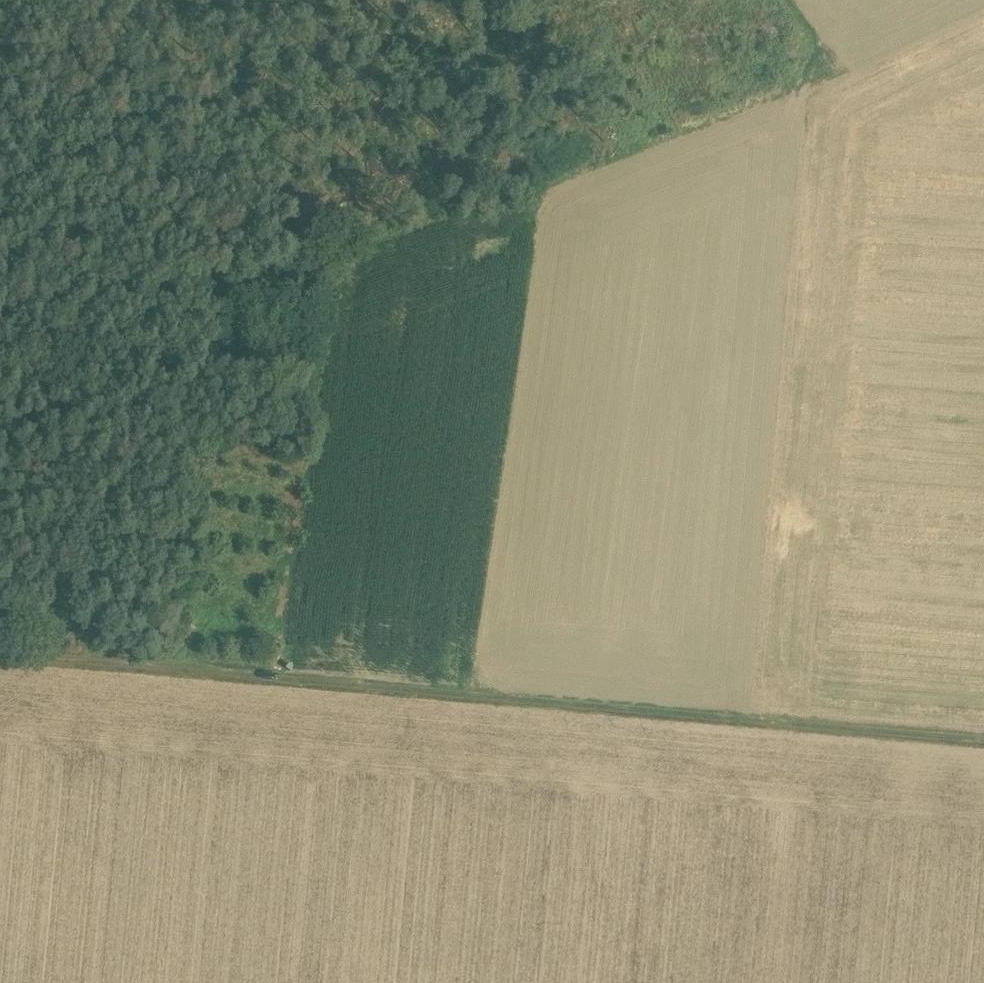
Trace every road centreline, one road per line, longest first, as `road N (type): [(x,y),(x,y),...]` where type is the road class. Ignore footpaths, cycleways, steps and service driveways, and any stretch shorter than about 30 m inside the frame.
road 1 (track): [(0,655),(983,737)]

